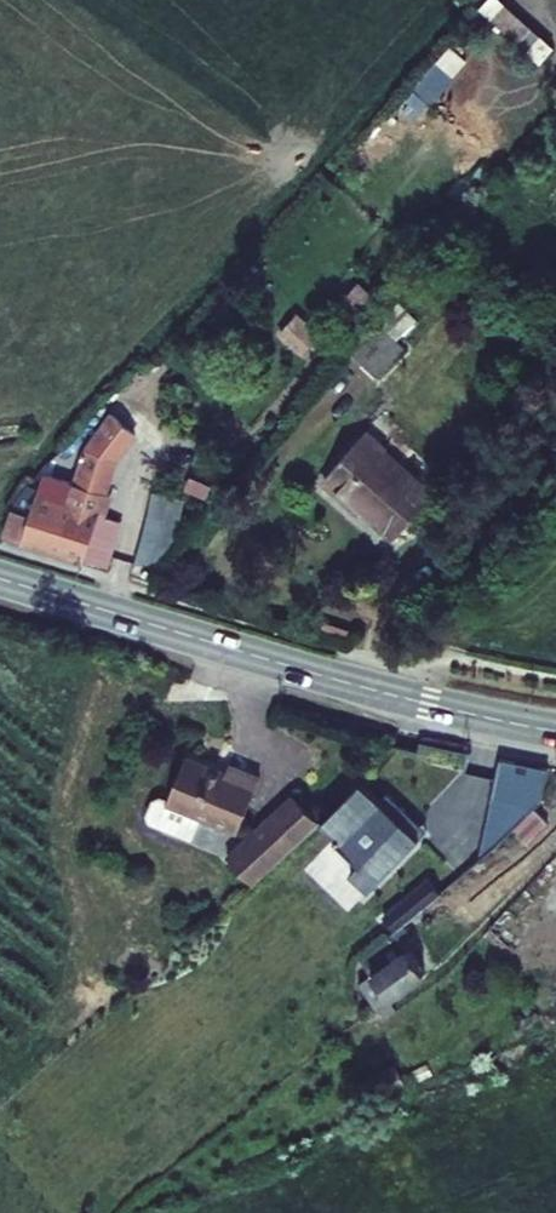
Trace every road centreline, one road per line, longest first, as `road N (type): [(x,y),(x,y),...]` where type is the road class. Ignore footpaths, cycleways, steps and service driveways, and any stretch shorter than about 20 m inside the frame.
road 1 (tertiary): [(555,731),(335,679),(0,578)]

